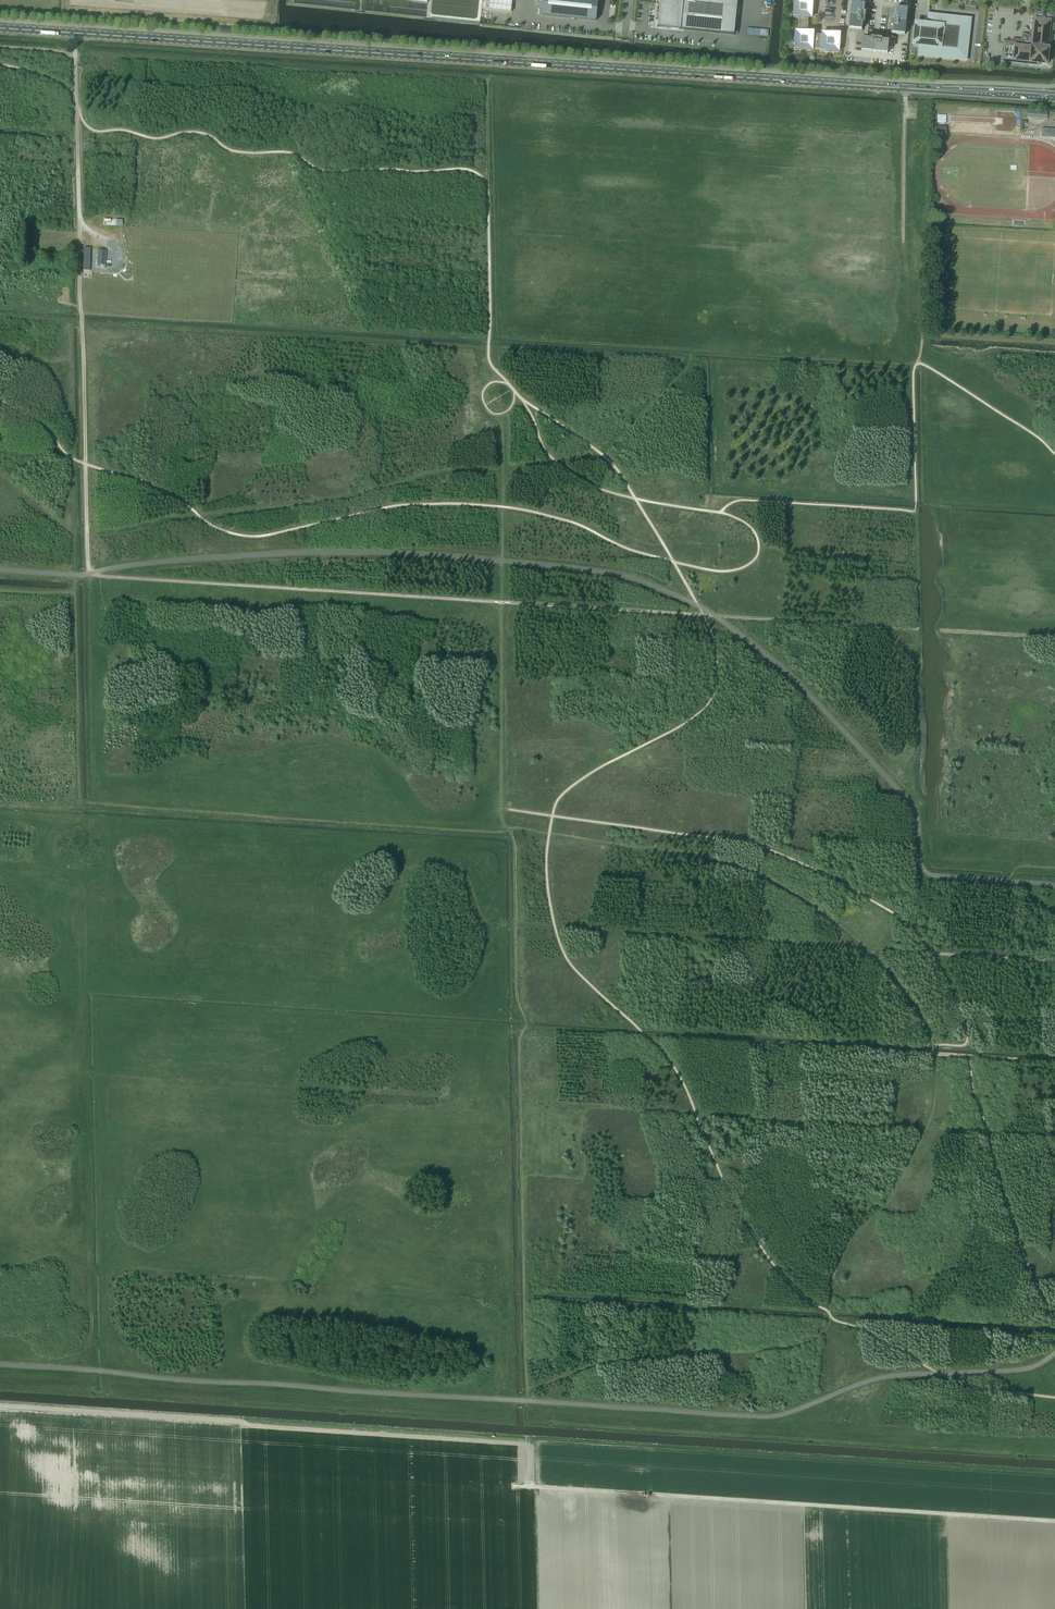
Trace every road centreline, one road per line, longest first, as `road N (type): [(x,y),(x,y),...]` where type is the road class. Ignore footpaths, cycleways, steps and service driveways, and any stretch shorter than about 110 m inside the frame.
road 1 (track): [(933,1047),(915,1006),(846,931),(763,877),(720,862),(507,828),(78,804),(75,579),(0,574)]
road 2 (secondary): [(0,27),(1054,97)]
road 3 (track): [(526,1395),(523,1020),(515,1006),(515,838),(504,819),(502,414)]
road 4 (track): [(917,629),(92,573)]
road 5 (track): [(91,1391),(82,875),(54,869),(52,849),(61,827),(78,816),(0,811)]
road 6 (track): [(75,529),(122,531),(362,494),(428,475),(578,458),(625,432),(683,372),(691,351)]
road 7 (track): [(523,1401),(526,1422),(1054,1456)]
road 8 (track): [(1054,1521),(515,1486)]
road 9 (track): [(523,1404),(514,1405),(512,1419),(0,1385)]
road 10 (track): [(1005,959),(516,926)]
road 11 (track): [(488,348),(0,315)]
road 12 (track): [(918,360),(489,337)]
road 13 (track): [(84,1073),(504,1100)]
road 14 (track): [(520,1101),(925,1130)]
road 15 (track): [(80,270),(92,573)]
road 16 (track): [(918,360),(903,242),(906,89)]
road 17 (track): [(916,365),(926,226),(903,225)]

